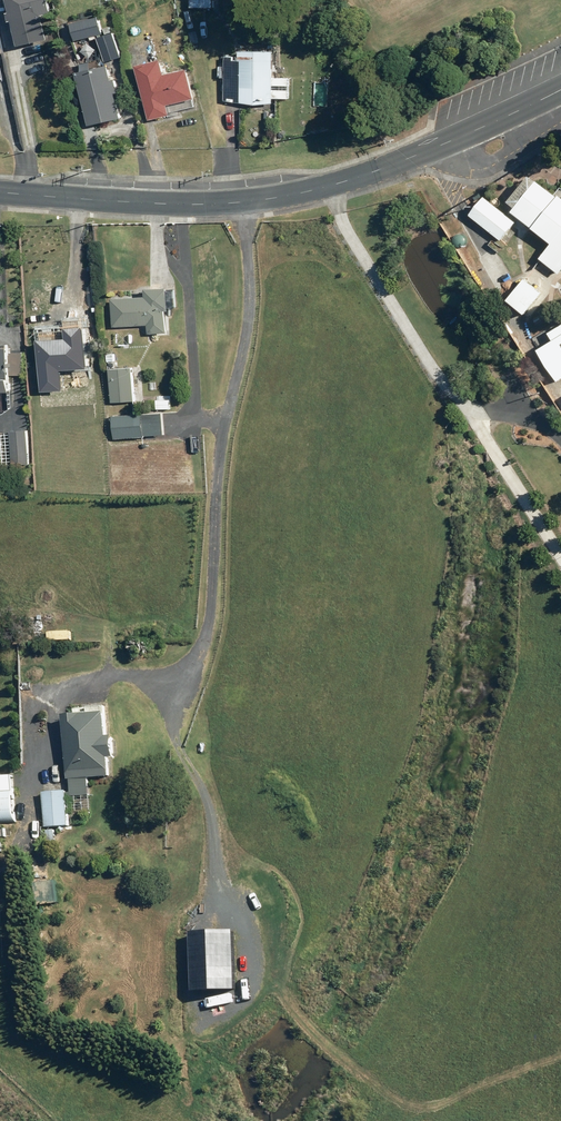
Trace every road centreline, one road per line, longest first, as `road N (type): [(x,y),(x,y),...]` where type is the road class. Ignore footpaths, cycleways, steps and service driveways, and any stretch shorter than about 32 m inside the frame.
road 1 (secondary): [(560,89),(379,170),(272,199),(165,205),(0,193)]

